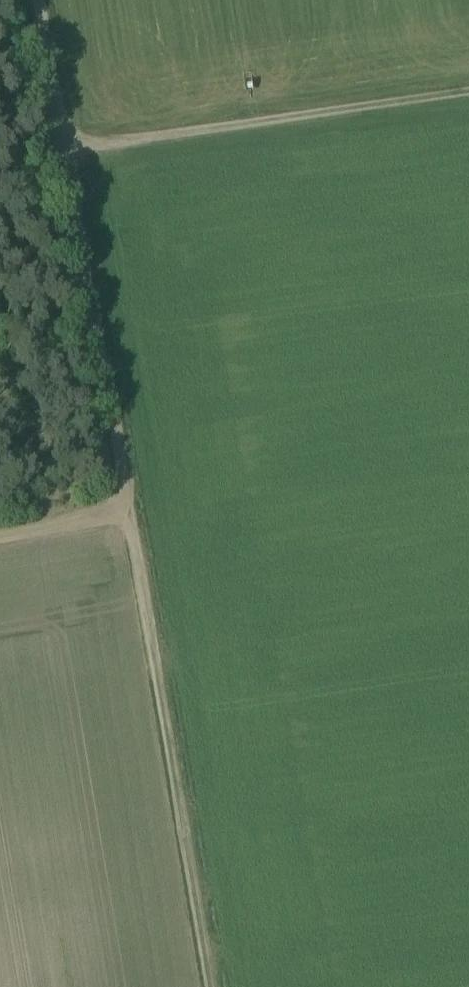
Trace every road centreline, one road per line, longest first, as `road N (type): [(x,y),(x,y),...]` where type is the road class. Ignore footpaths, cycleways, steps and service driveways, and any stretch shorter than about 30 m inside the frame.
road 1 (track): [(206,986),(124,506)]
road 2 (track): [(0,528),(124,506),(66,150)]
road 3 (track): [(66,150),(468,92)]
road 4 (track): [(66,150),(42,0)]

